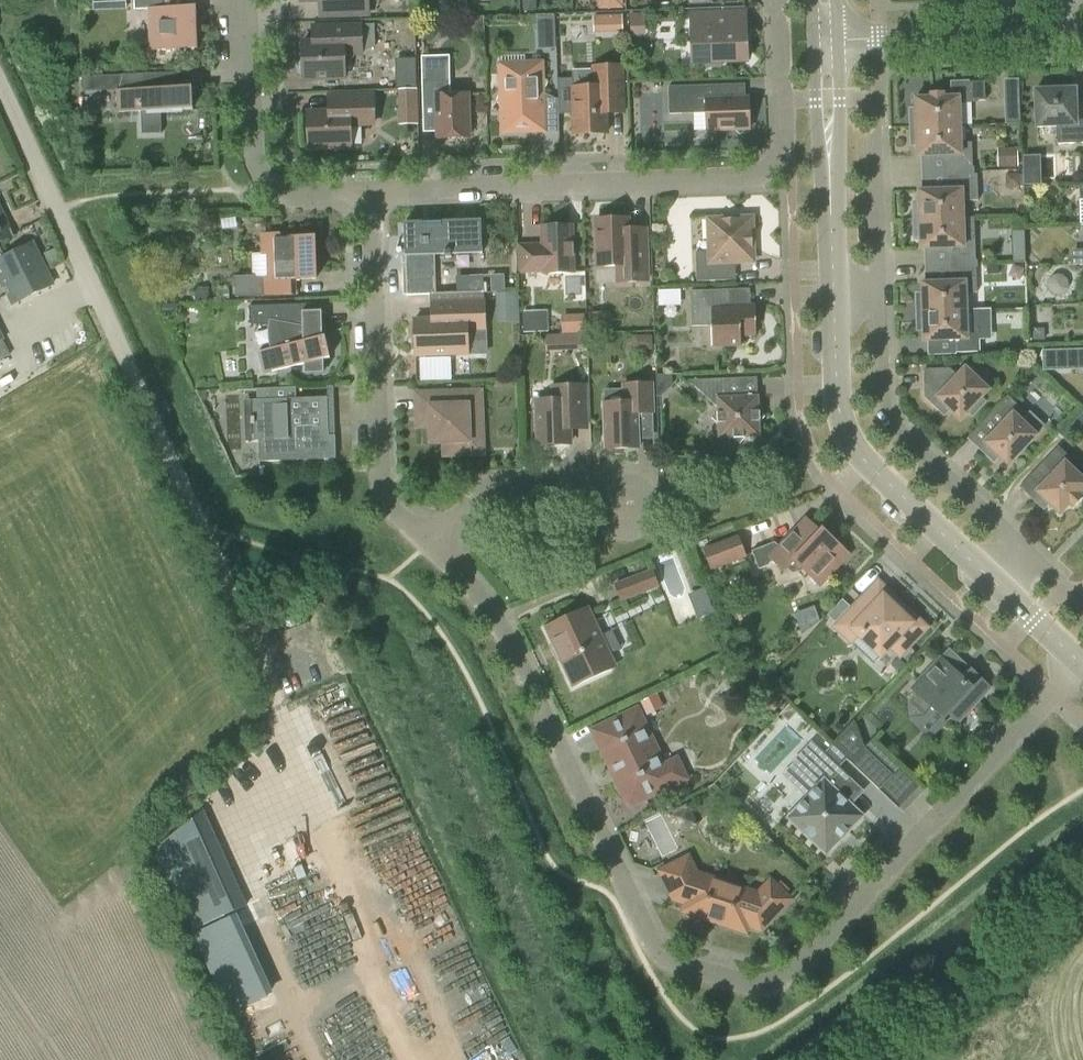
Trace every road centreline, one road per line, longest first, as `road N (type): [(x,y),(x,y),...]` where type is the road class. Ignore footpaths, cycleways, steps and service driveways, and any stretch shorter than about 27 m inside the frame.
road 1 (residential): [(1080,664),(795,972),(766,988),(658,954),(533,684),(434,542)]
road 2 (unclassified): [(0,81),(272,695)]
road 3 (residential): [(778,0),(784,145),(750,178),(373,200)]
road 4 (residential): [(434,542),(387,500),(373,200)]
road 5 (unclassified): [(996,585),(851,445),(836,292)]
road 6 (residential): [(1026,553),(891,421),(881,389),(880,292)]
road 7 (residential): [(373,200),(288,200),(260,183),(249,149),(239,0)]
road 8 (residential): [(822,37),(1082,30)]
road 9 (unclassified): [(836,292),(822,37)]
road 10 (residential): [(434,542),(488,494),(592,487),(622,507)]
road 11 (residential): [(880,292),(879,129)]
road 12 (residential): [(1058,1059),(1015,994),(1082,942)]

